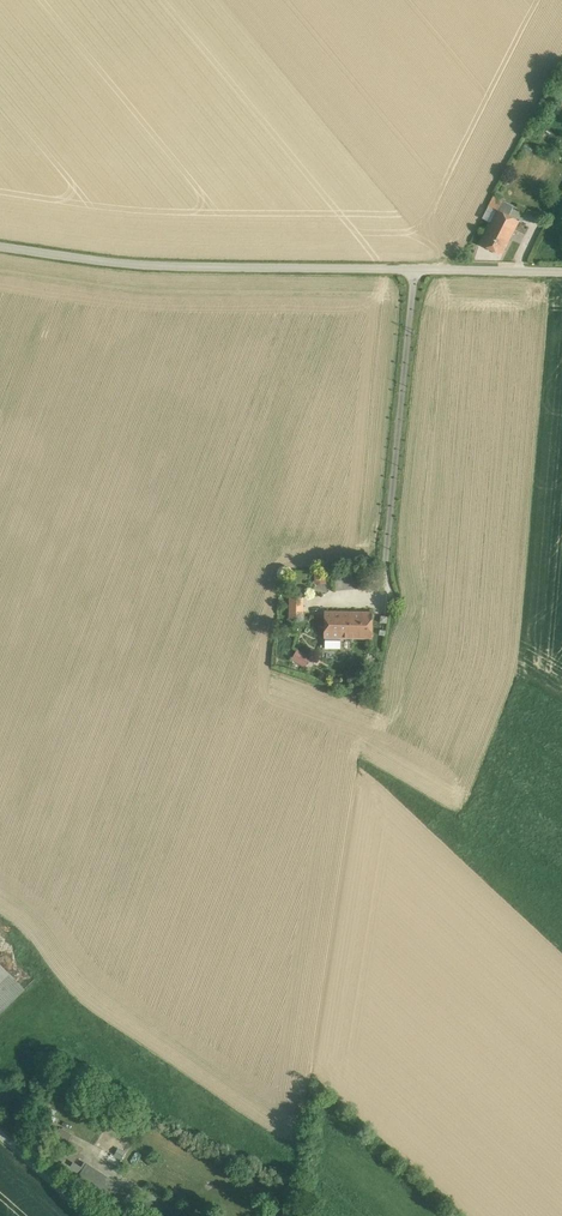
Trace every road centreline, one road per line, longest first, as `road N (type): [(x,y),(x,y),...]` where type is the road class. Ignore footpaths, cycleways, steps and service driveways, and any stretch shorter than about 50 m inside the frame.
road 1 (unclassified): [(561,269),(138,263),(0,242)]
road 2 (unclassified): [(93,1215),(0,1134)]

